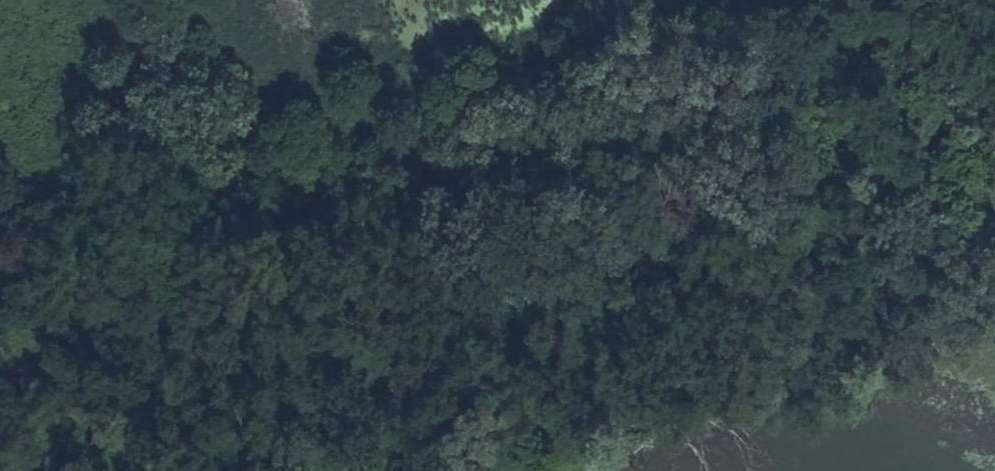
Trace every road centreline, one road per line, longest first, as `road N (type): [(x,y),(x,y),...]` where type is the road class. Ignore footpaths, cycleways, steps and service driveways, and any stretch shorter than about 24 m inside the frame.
road 1 (track): [(0,366),(151,470)]

